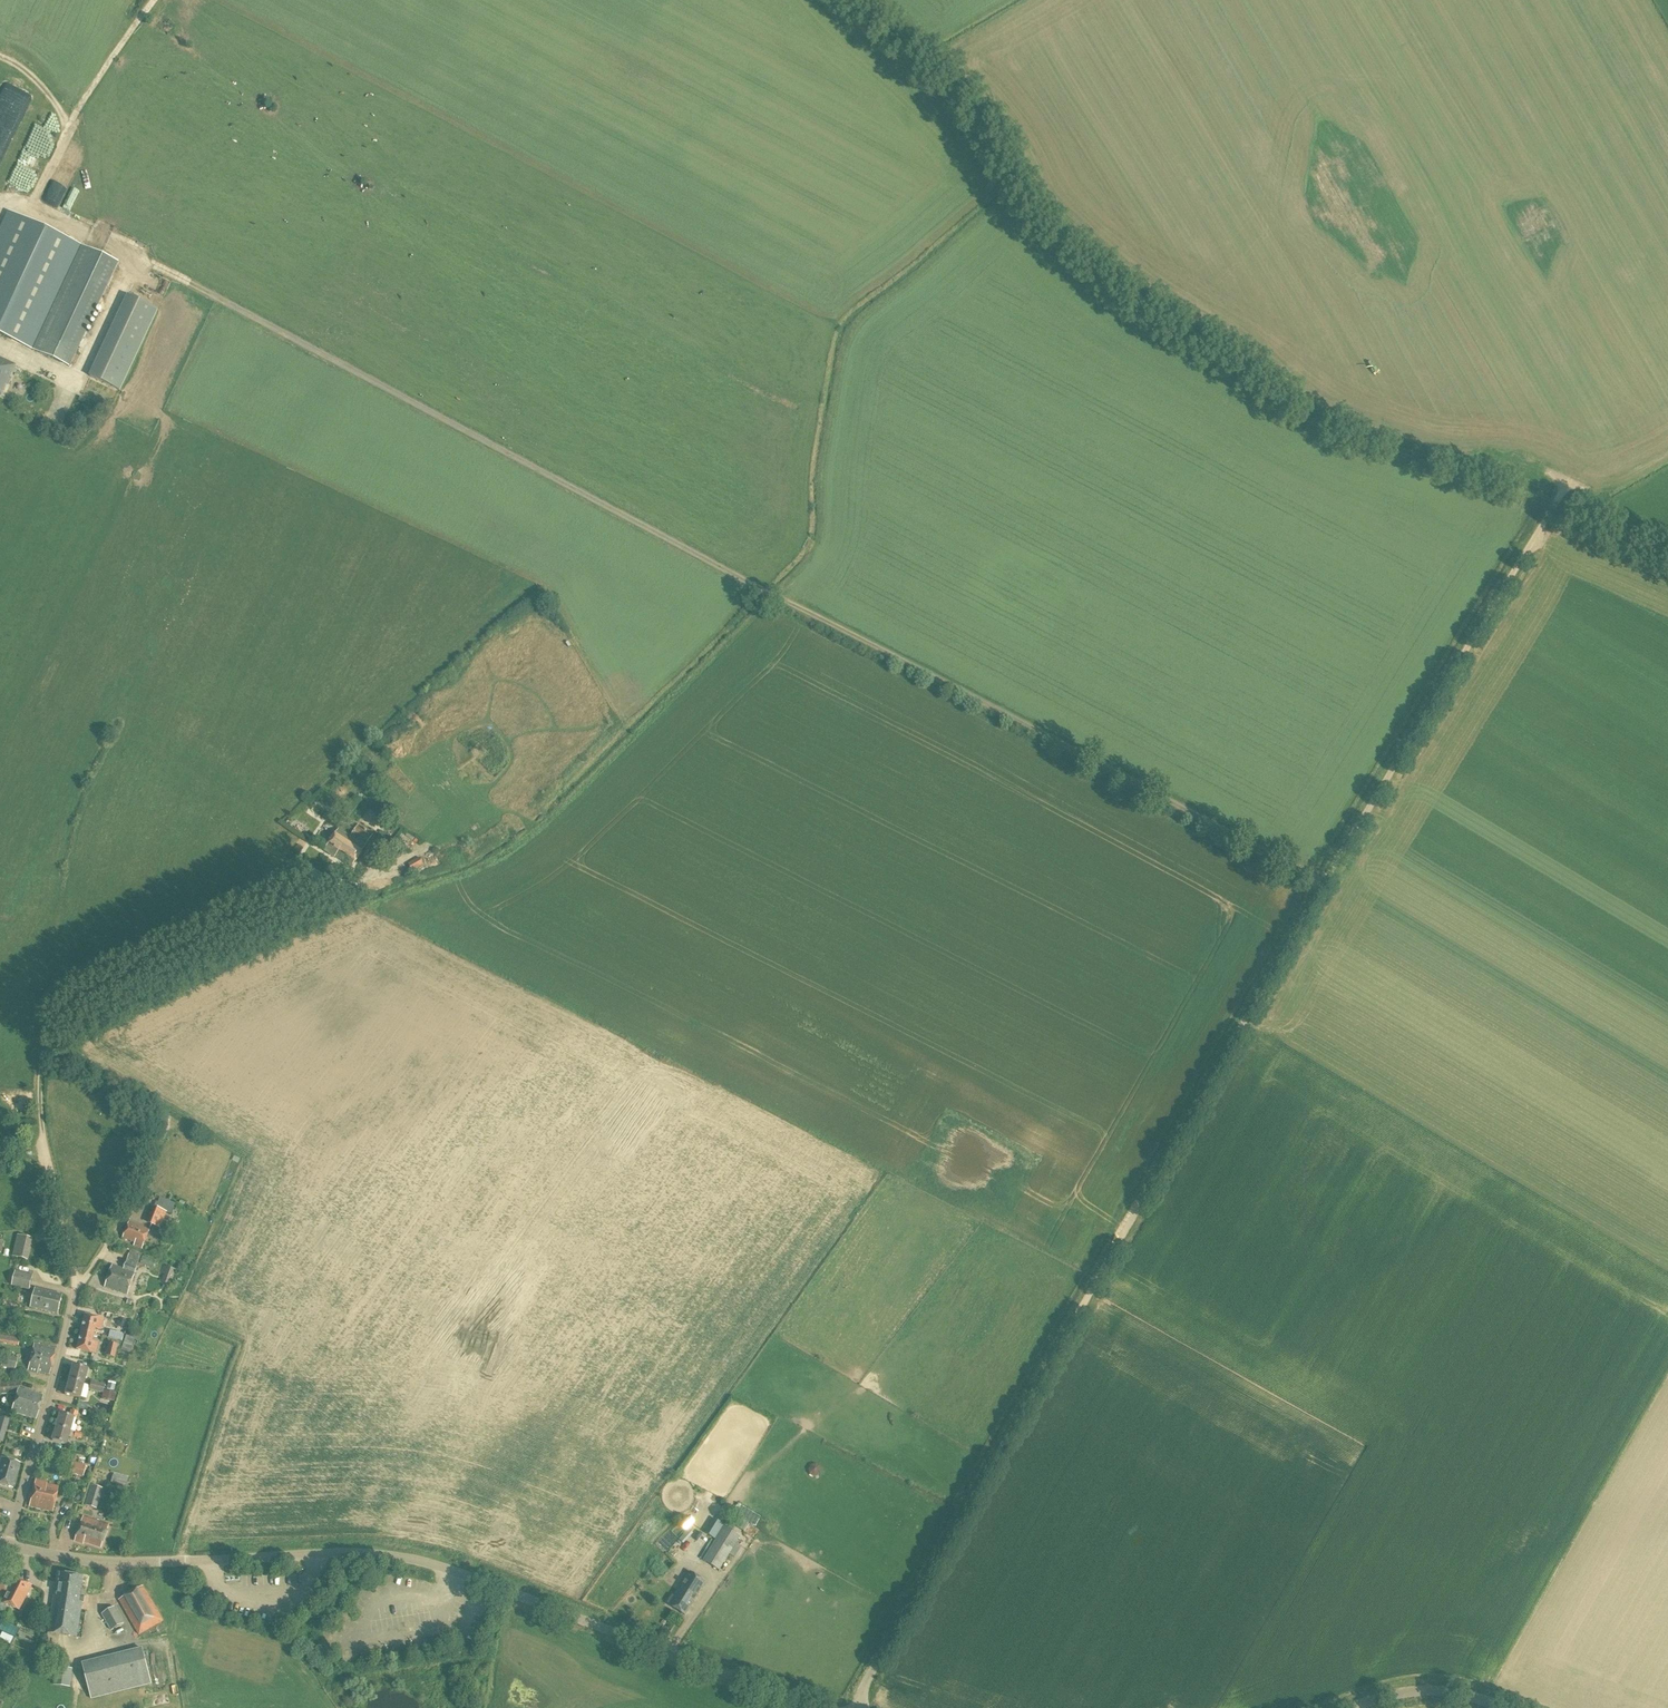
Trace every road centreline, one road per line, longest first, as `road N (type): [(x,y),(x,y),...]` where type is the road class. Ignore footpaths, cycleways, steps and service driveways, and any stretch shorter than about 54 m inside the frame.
road 1 (unclassified): [(853,1707),(1322,884),(1554,505)]
road 2 (track): [(91,238),(221,298),(1322,884)]
road 3 (tertiary): [(8,1546),(117,1563),(347,1552),(410,1559),(823,1707)]
road 4 (track): [(77,1281),(42,1130),(40,1082),(52,1040),(75,1020),(370,876)]
road 5 (residential): [(8,1546),(77,1281),(123,1222)]
road 6 (track): [(0,61),(24,70),(57,109),(65,137),(156,0)]
road 7 (tertiary): [(1500,1707),(1455,1693),(1412,1691),(1353,1707)]

